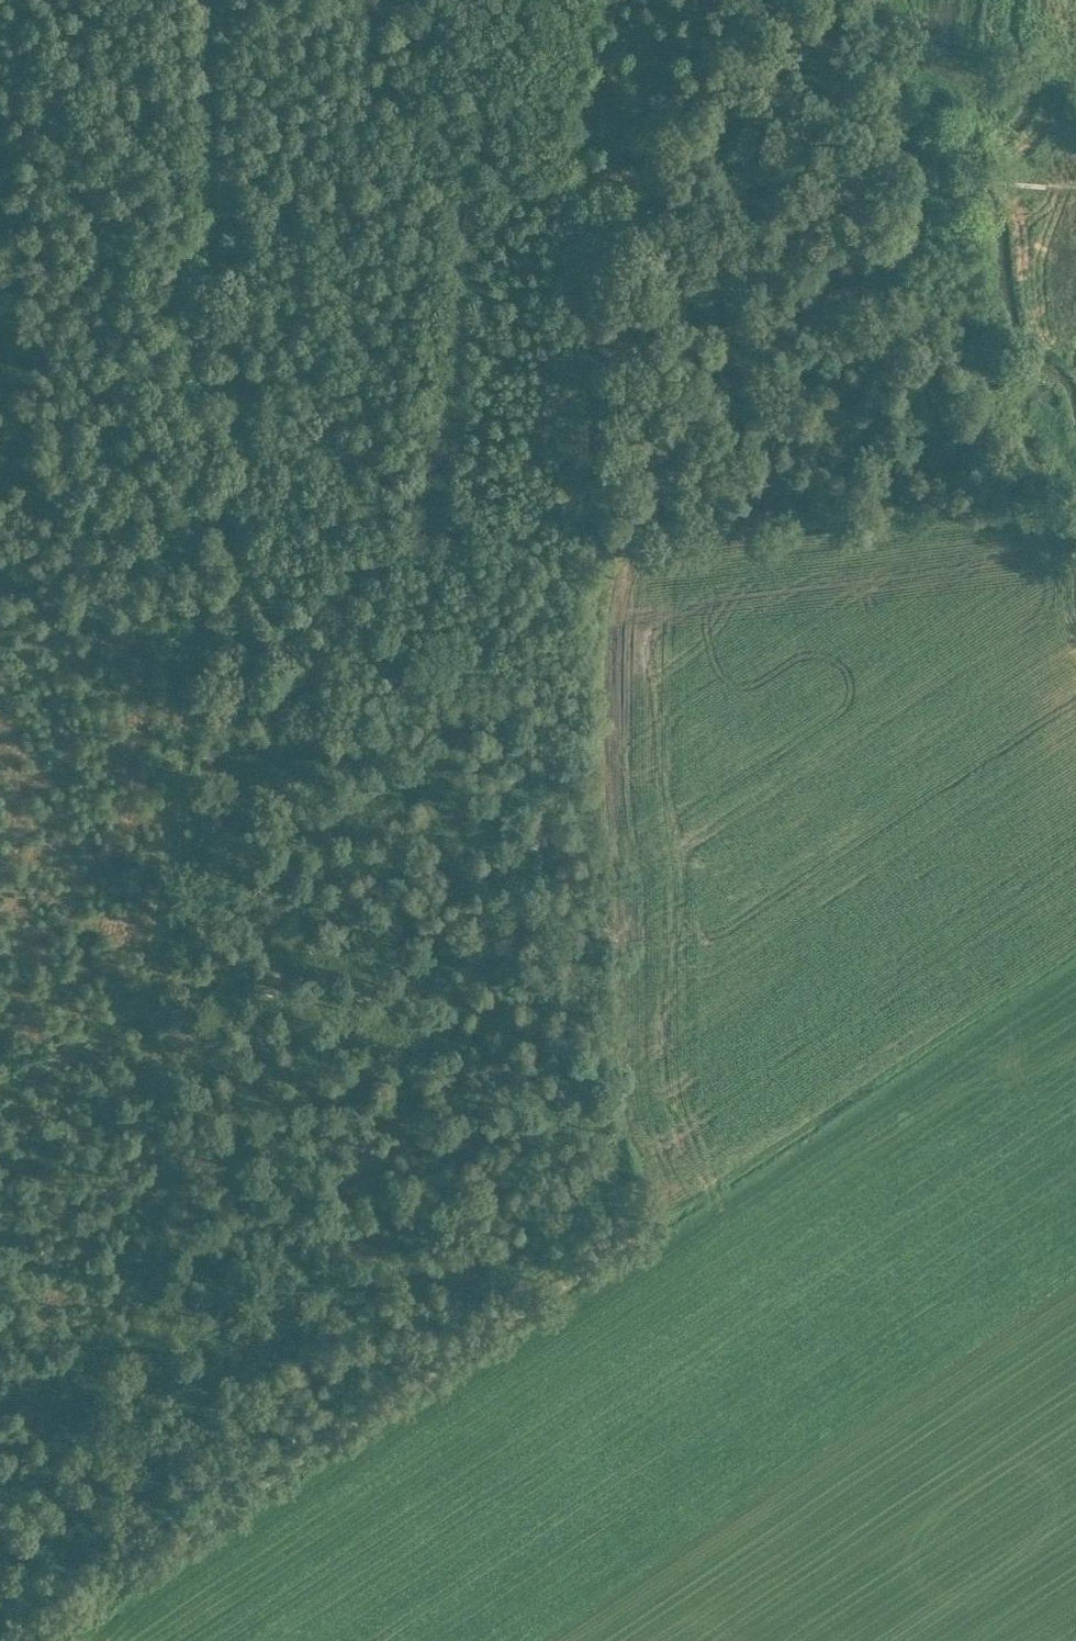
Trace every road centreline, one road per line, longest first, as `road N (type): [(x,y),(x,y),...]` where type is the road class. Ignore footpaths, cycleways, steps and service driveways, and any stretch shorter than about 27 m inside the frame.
road 1 (track): [(209,0),(214,221)]

